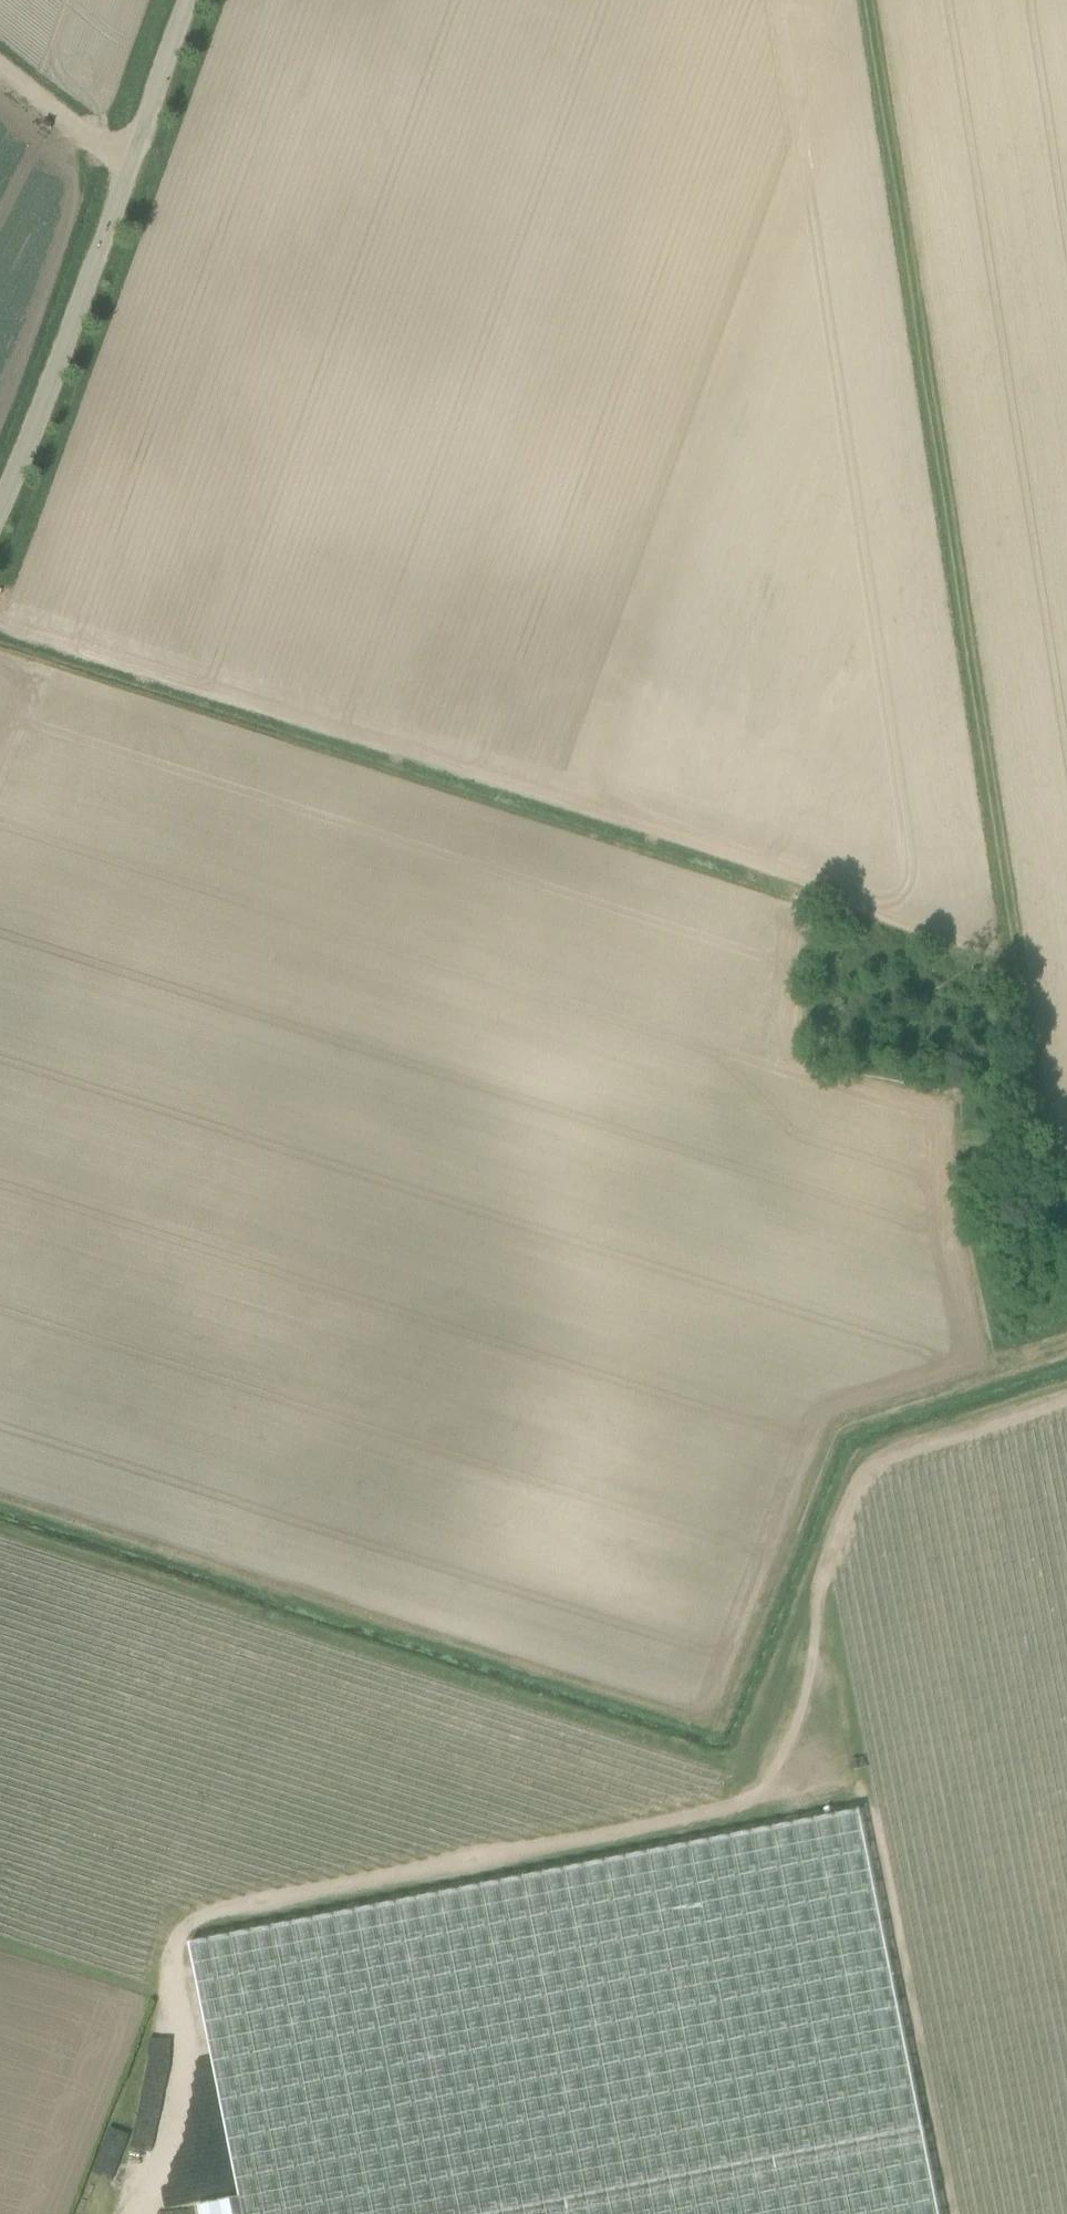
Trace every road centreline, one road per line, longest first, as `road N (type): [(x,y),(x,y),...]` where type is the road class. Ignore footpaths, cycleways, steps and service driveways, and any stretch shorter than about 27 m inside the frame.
road 1 (track): [(1056,1153),(877,0)]
road 2 (unclassified): [(0,511),(190,0)]
road 3 (track): [(0,66),(130,168)]

